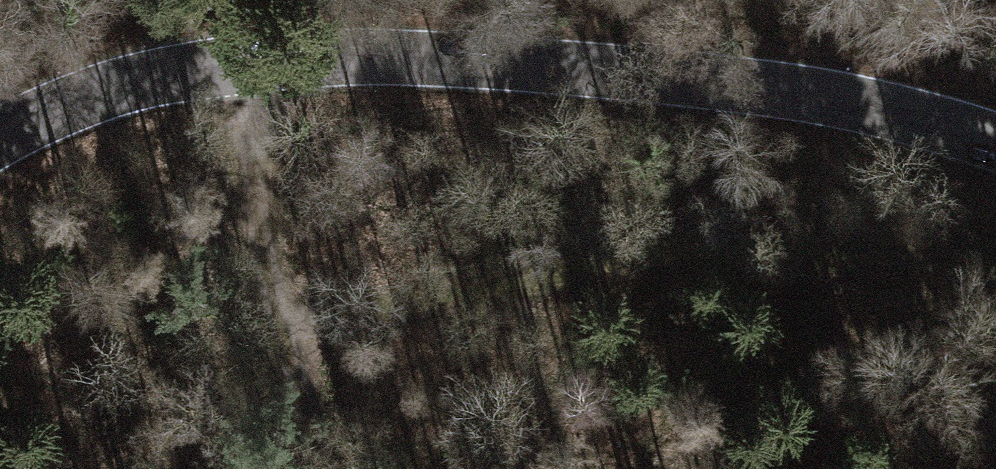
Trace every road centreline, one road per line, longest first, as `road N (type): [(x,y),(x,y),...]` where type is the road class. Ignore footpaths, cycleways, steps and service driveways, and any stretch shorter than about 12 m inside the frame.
road 1 (tertiary): [(0,139),(83,100),(189,70),(373,57),(723,80),(901,111),(995,141)]
road 2 (track): [(995,310),(883,257),(771,243),(652,253),(280,326)]
road 3 (track): [(227,63),(280,326)]
road 4 (track): [(280,326),(330,468)]

